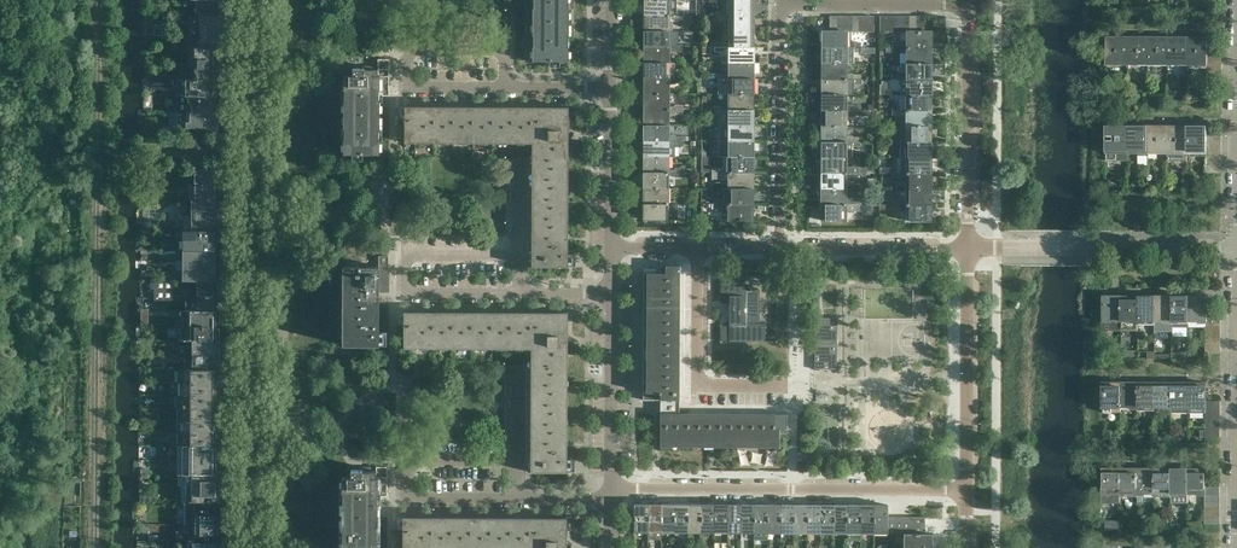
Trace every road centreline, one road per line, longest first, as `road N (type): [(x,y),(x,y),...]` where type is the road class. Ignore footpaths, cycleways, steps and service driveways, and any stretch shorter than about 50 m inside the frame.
road 1 (secondary): [(251,547),(253,0)]
road 2 (residential): [(967,489),(609,489)]
road 3 (residential): [(520,293),(415,293),(406,285),(414,258),(519,257)]
road 4 (residential): [(519,461),(416,462),(407,490),(416,500),(520,498)]
road 5 (residential): [(778,248),(781,5)]
road 6 (tertiary): [(968,248),(971,5)]
road 7 (tertiary): [(967,489),(968,248)]
road 8 (residential): [(1001,247),(1236,249)]
road 9 (residential): [(782,388),(704,387),(697,379),(697,250)]
road 10 (residential): [(609,489),(612,292)]
road 11 (residential): [(781,5),(971,5)]
road 12 (residential): [(968,248),(778,248)]
road 13 (residential): [(504,90),(504,52),(418,51),(408,59),(408,80),(417,88)]
road 14 (residential): [(613,249),(609,91)]

